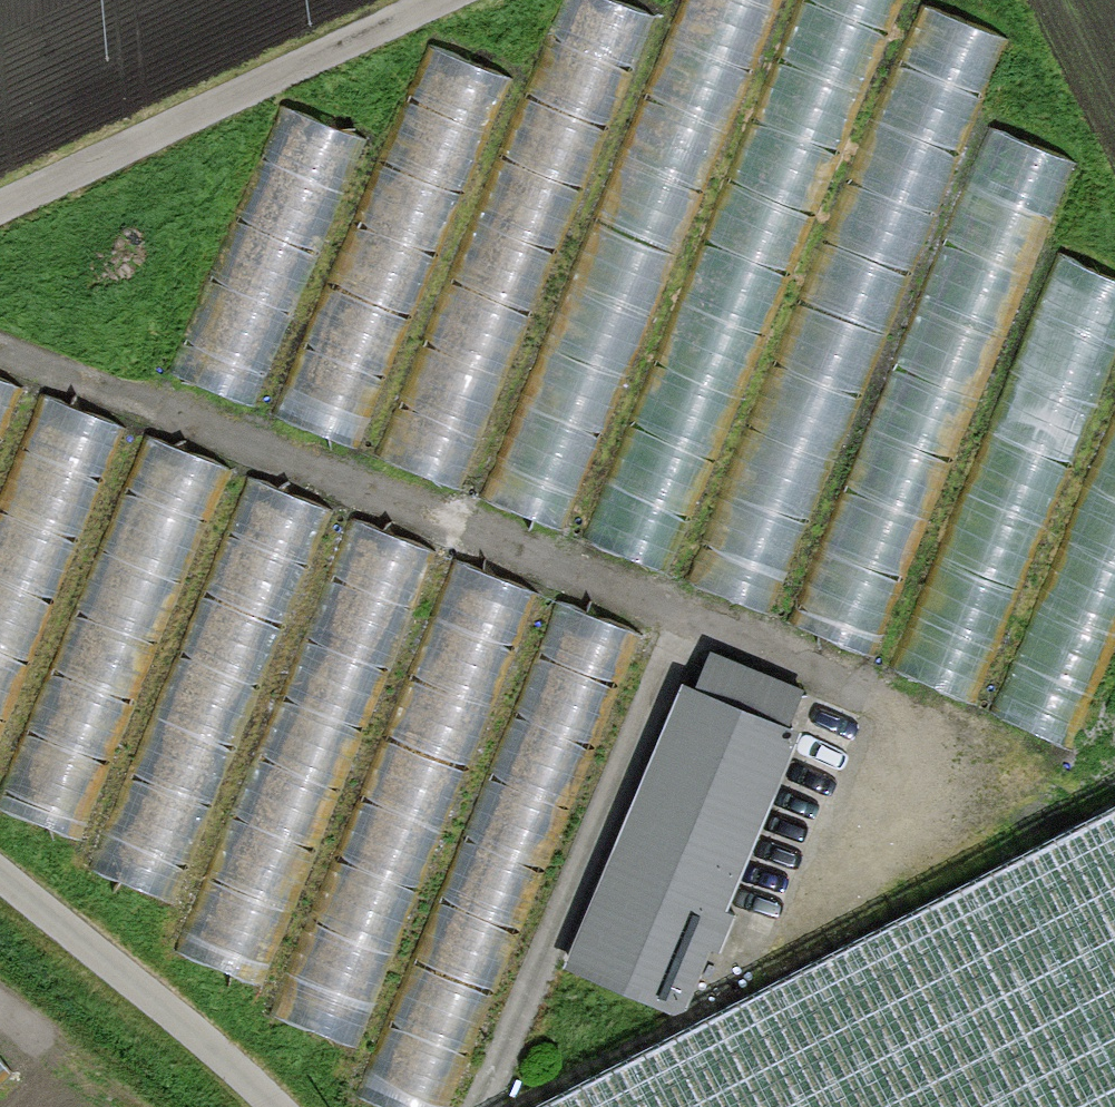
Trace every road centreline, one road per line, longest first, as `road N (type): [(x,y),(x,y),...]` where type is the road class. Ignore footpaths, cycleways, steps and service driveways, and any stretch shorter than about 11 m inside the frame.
road 1 (track): [(432,0),(0,203)]
road 2 (track): [(0,880),(280,1106)]

